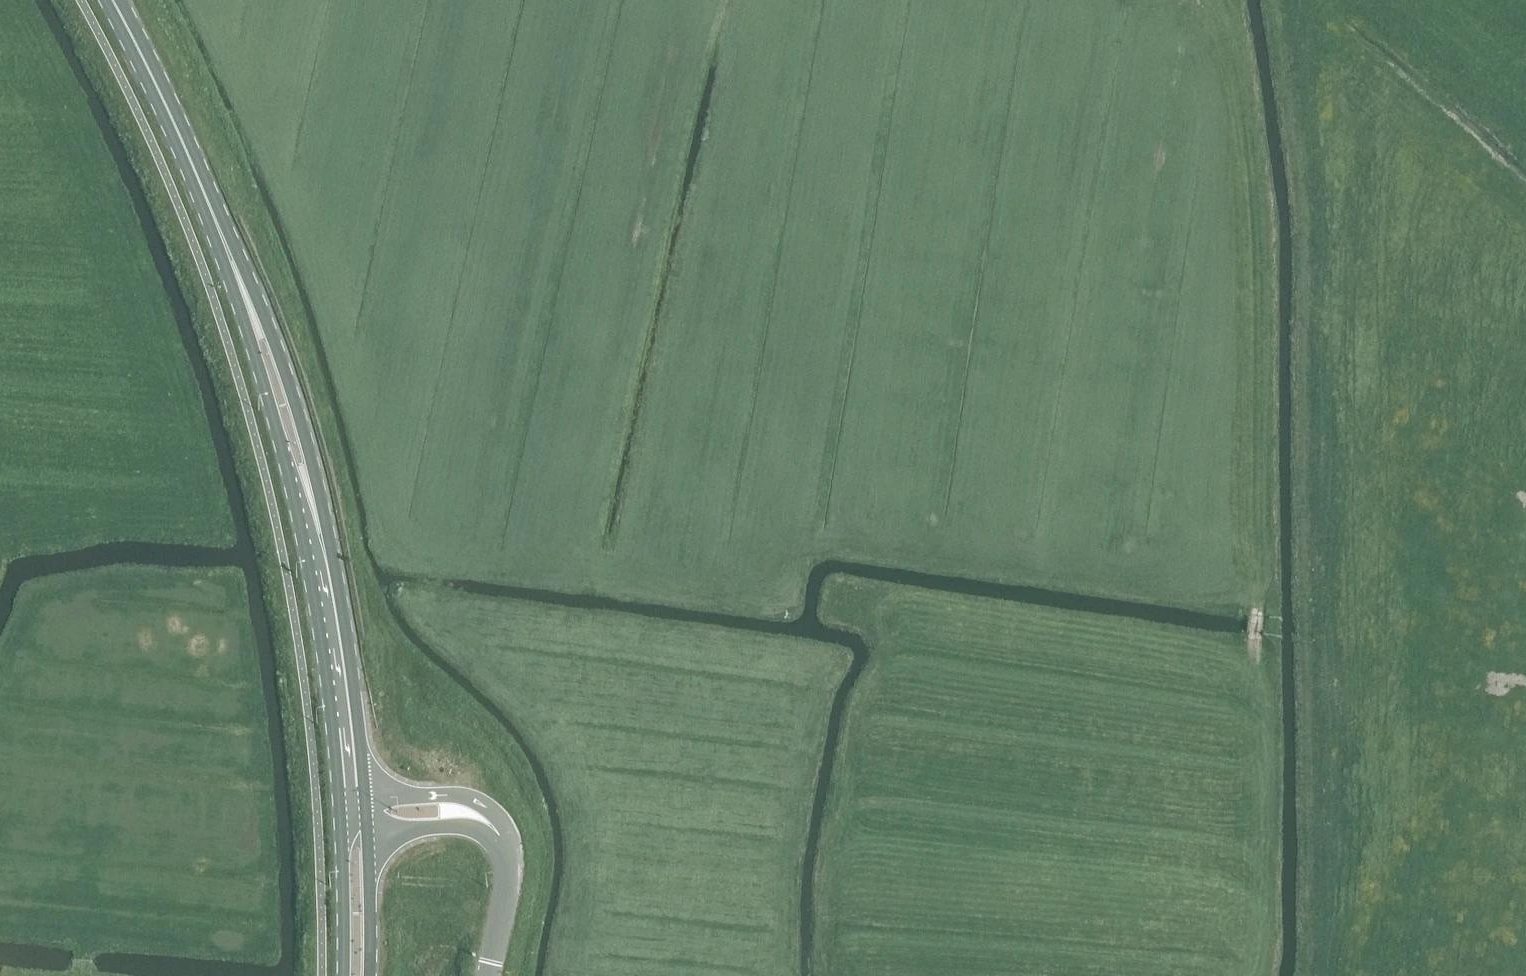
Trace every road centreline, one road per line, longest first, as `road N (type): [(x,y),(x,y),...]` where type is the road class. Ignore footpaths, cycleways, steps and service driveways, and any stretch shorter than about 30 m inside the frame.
road 1 (track): [(1278,0),(1314,191),(1317,975)]
road 2 (primary): [(332,668),(301,497),(245,300),(217,221),(114,0)]
road 3 (unclassified): [(346,813),(466,813),(502,838),(507,885),(487,975)]
road 4 (primary): [(351,975),(346,813)]
road 5 (primary): [(332,668),(346,813)]

